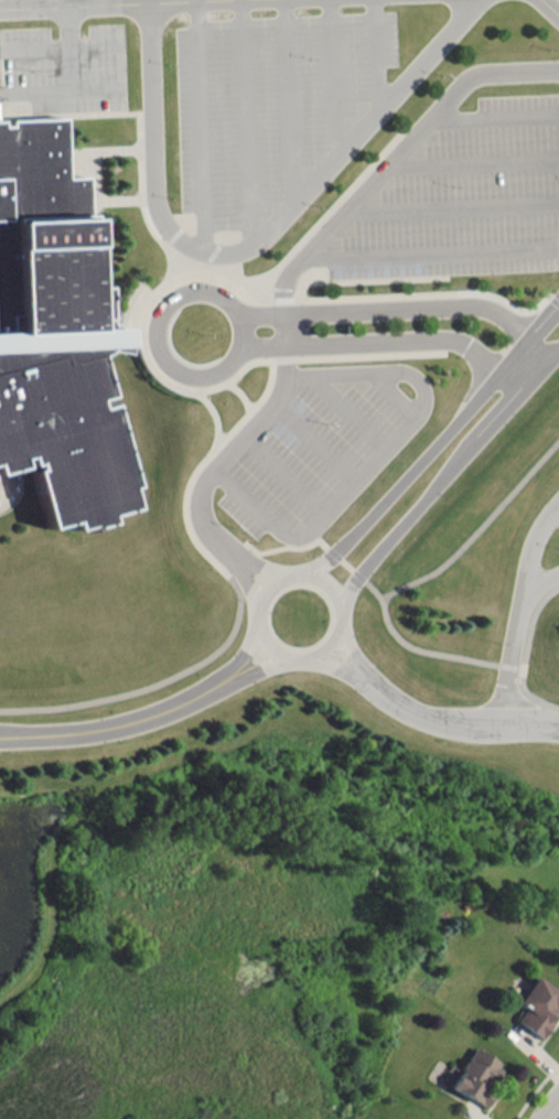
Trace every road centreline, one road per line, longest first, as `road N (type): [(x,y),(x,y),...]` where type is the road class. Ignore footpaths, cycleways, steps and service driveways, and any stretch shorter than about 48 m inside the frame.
road 1 (residential): [(558,305),(398,488),(336,552),(310,566)]
road 2 (residential): [(341,594),(558,346)]
road 3 (residential): [(338,625),(341,594),(320,569),(282,569),(264,588),(261,621),(286,645),(315,646),(338,625)]
road 4 (residential): [(221,675),(139,710),(0,727)]
road 5 (residential): [(558,718),(442,713),(370,673)]

